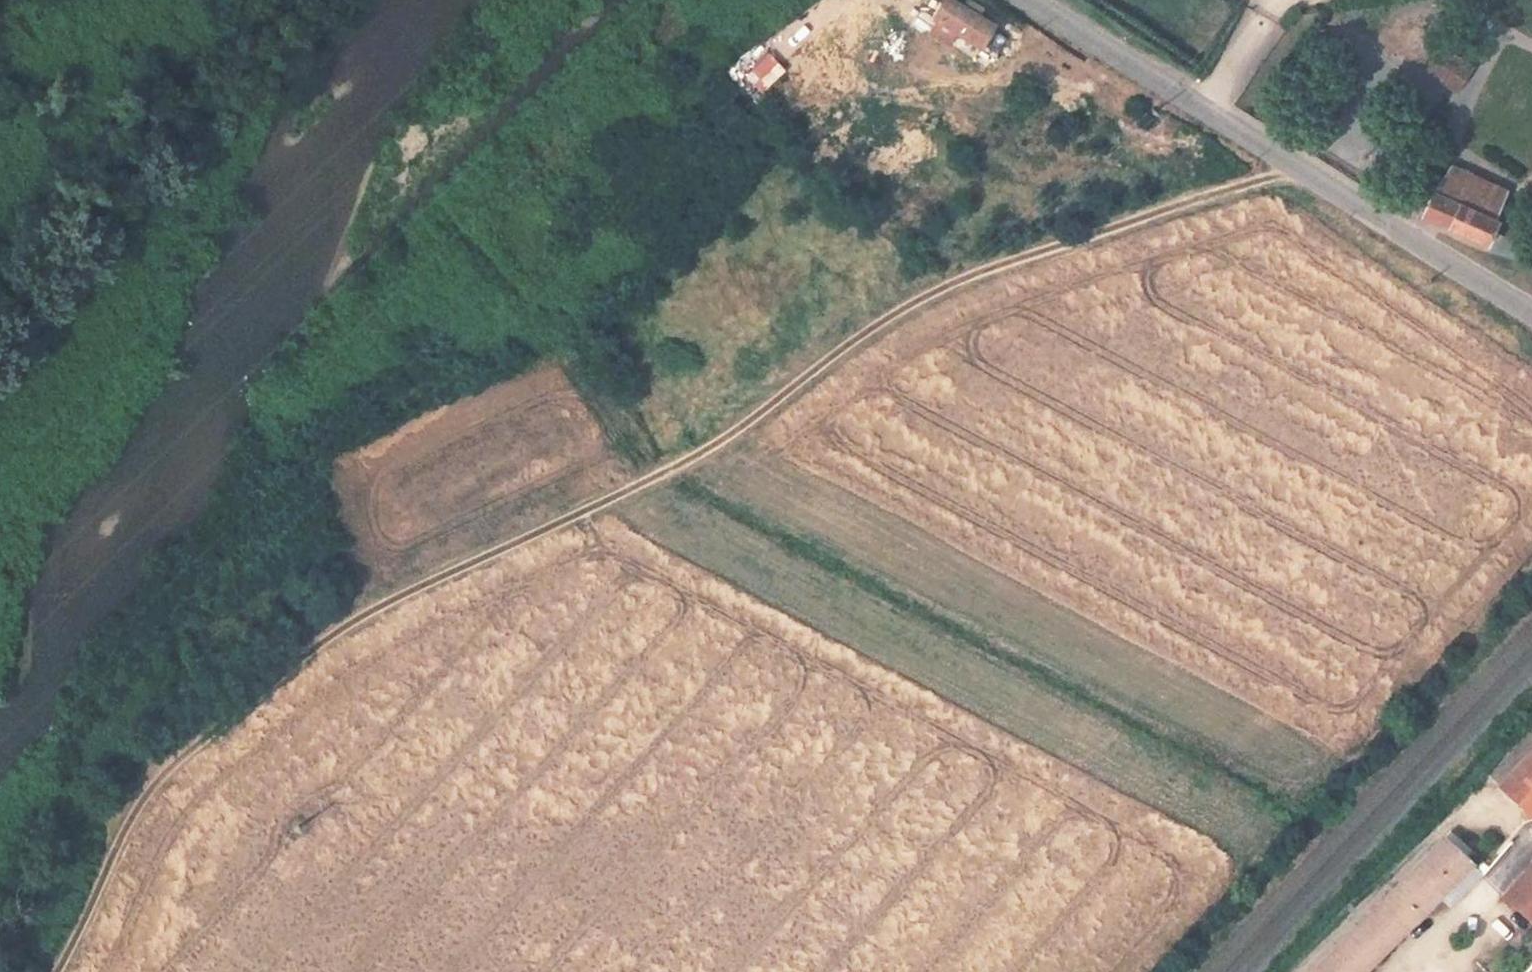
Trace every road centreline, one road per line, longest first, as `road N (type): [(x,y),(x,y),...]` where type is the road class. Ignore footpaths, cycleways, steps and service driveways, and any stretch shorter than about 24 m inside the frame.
road 1 (tertiary): [(1531,313),(1039,0)]

